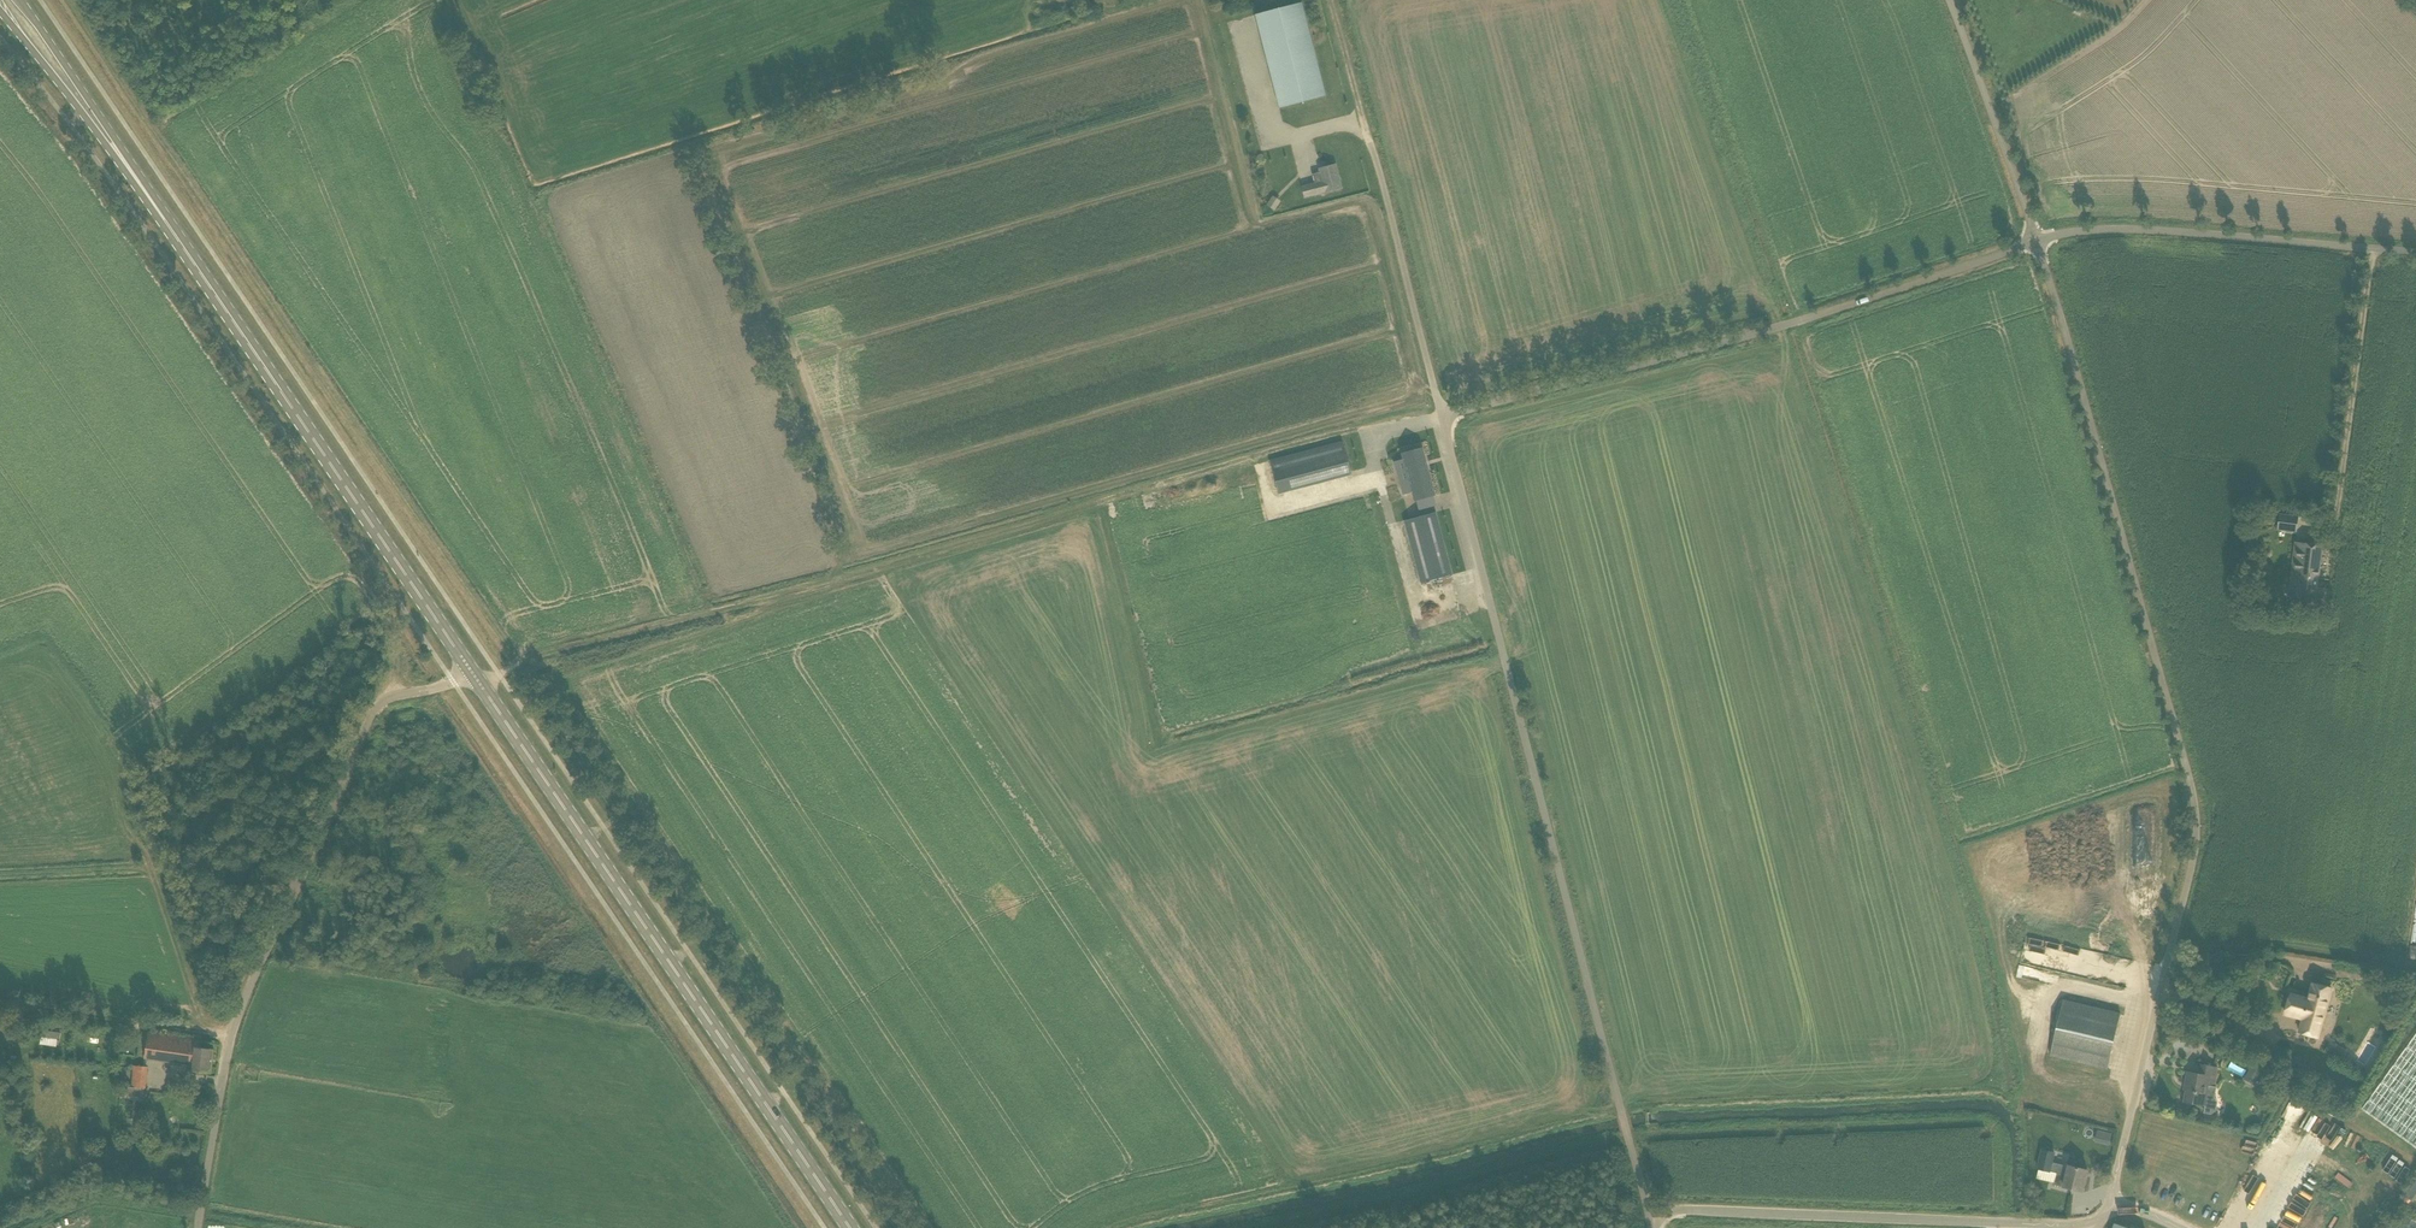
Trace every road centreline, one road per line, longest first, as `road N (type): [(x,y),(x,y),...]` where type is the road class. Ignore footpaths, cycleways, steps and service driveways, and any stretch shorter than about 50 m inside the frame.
road 1 (unclassified): [(2105,1216),(2198,818),(2039,242)]
road 2 (track): [(517,663),(1439,410)]
road 3 (unclassified): [(1650,1219),(1441,419)]
road 4 (track): [(62,0),(517,663)]
road 5 (primary): [(847,1227),(476,678)]
road 6 (unclassified): [(201,1227),(237,1017),(373,711),(391,699),(476,678)]
road 7 (primary): [(476,678),(114,144)]
road 8 (unclassified): [(1441,419),(1804,321),(2039,242)]
road 9 (unclassified): [(2105,1216),(2081,1227),(1682,1209),(1650,1219)]
road 10 (unclassified): [(2039,242),(2123,229),(2415,253)]
road 11 (unclassified): [(1441,419),(1364,120)]
road 12 (unclassified): [(2039,242),(1945,0)]
road 13 (primary): [(0,11),(114,144)]
road 14 (primary): [(114,144),(21,0)]
road 15 (track): [(1330,0),(1364,120)]

